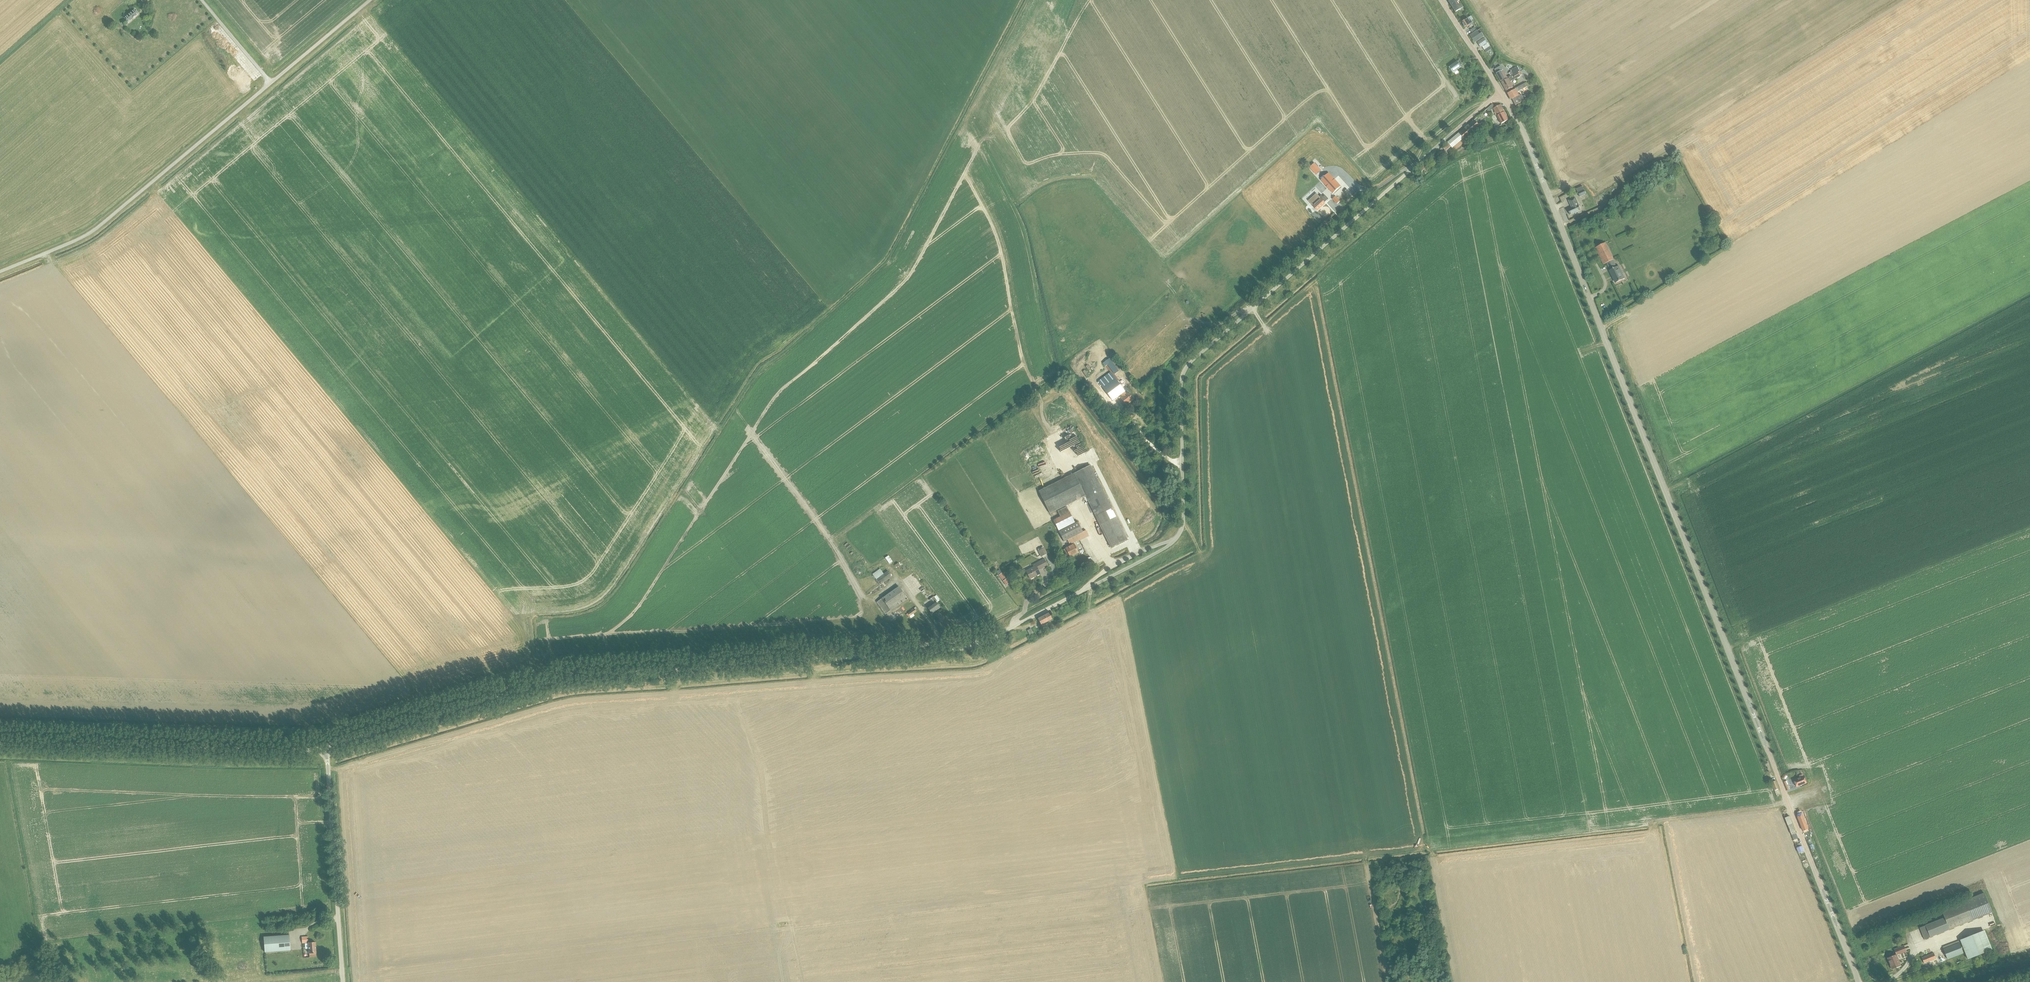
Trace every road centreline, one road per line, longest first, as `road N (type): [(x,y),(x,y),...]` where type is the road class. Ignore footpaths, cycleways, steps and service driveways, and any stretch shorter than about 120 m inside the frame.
road 1 (unclassified): [(326,748),(561,679),(968,648),(1168,547),(1183,524),(1185,368),(1501,92)]
road 2 (tertiary): [(1860,981),(1501,92)]
road 3 (track): [(0,730),(313,740),(326,748),(324,737),(538,672),(799,651),(810,660)]
road 4 (unclassified): [(0,271),(89,233),(271,82)]
road 5 (unclassified): [(326,748),(0,743)]
road 6 (unclassified): [(343,981),(326,748)]
road 7 (track): [(1788,804),(1654,821)]
road 8 (unclassified): [(271,82),(369,0)]

